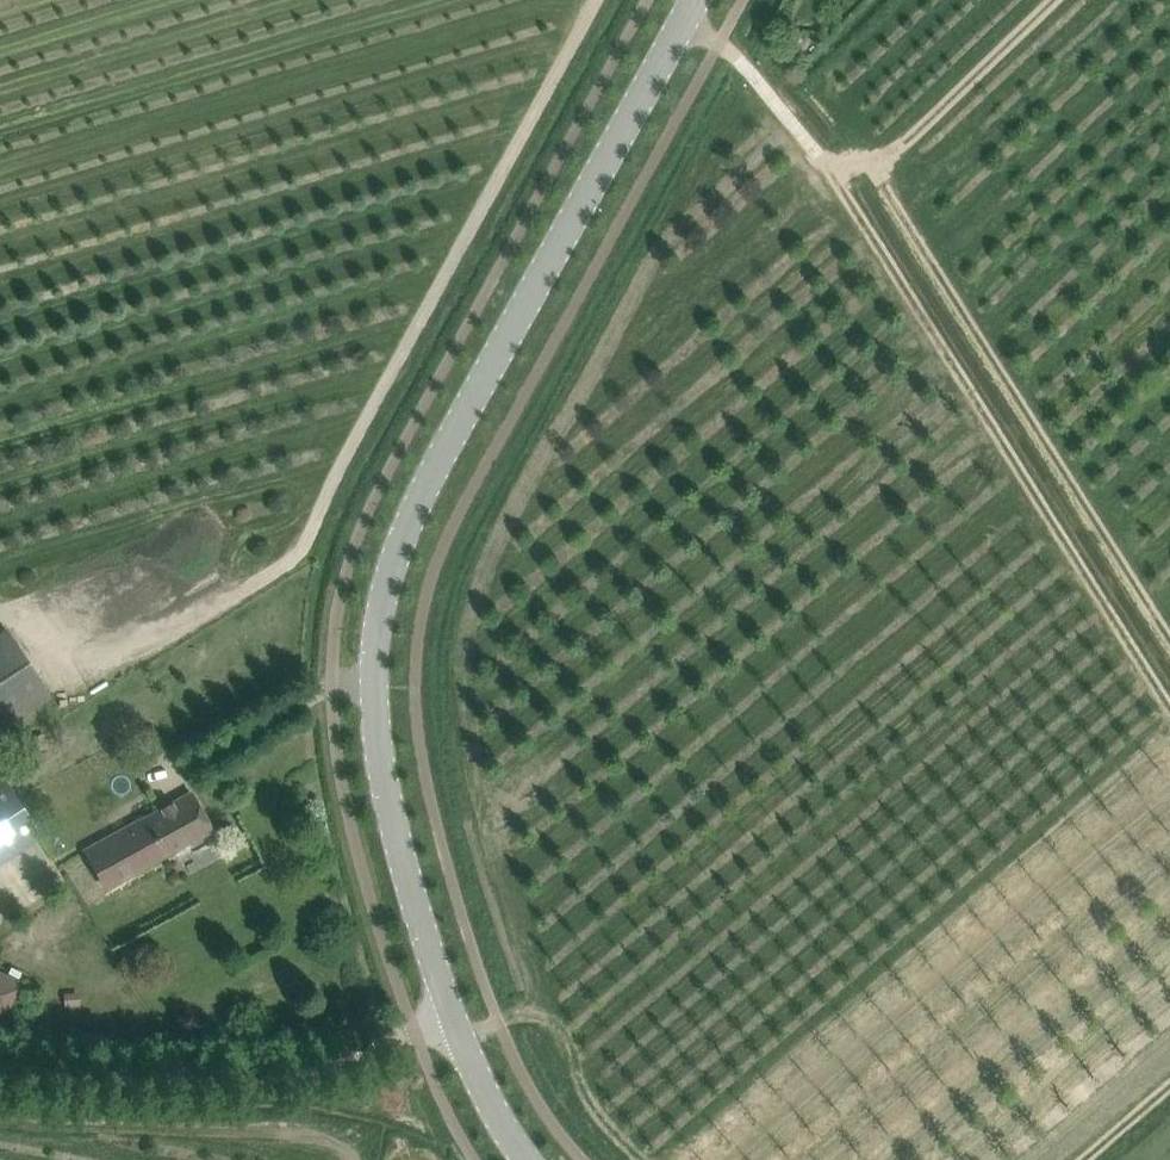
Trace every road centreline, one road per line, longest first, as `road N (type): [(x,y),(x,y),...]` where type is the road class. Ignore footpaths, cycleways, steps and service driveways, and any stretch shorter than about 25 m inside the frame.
road 1 (secondary): [(451,1020),(381,752),(375,678),(381,598),(414,498),(559,259),(698,0)]
road 2 (track): [(79,667),(287,564),(594,0)]
road 3 (track): [(684,25),(746,66),(832,178),(1169,699)]
road 4 (track): [(1169,625),(878,173),(856,160),(830,175)]
road 5 (unclassified): [(451,1020),(327,1054),(196,1077),(0,1059)]
road 6 (track): [(870,165),(1050,0)]
road 7 (secondary): [(529,1159),(477,1087),(451,1020)]
road 8 (track): [(1046,1159),(1169,1056)]

